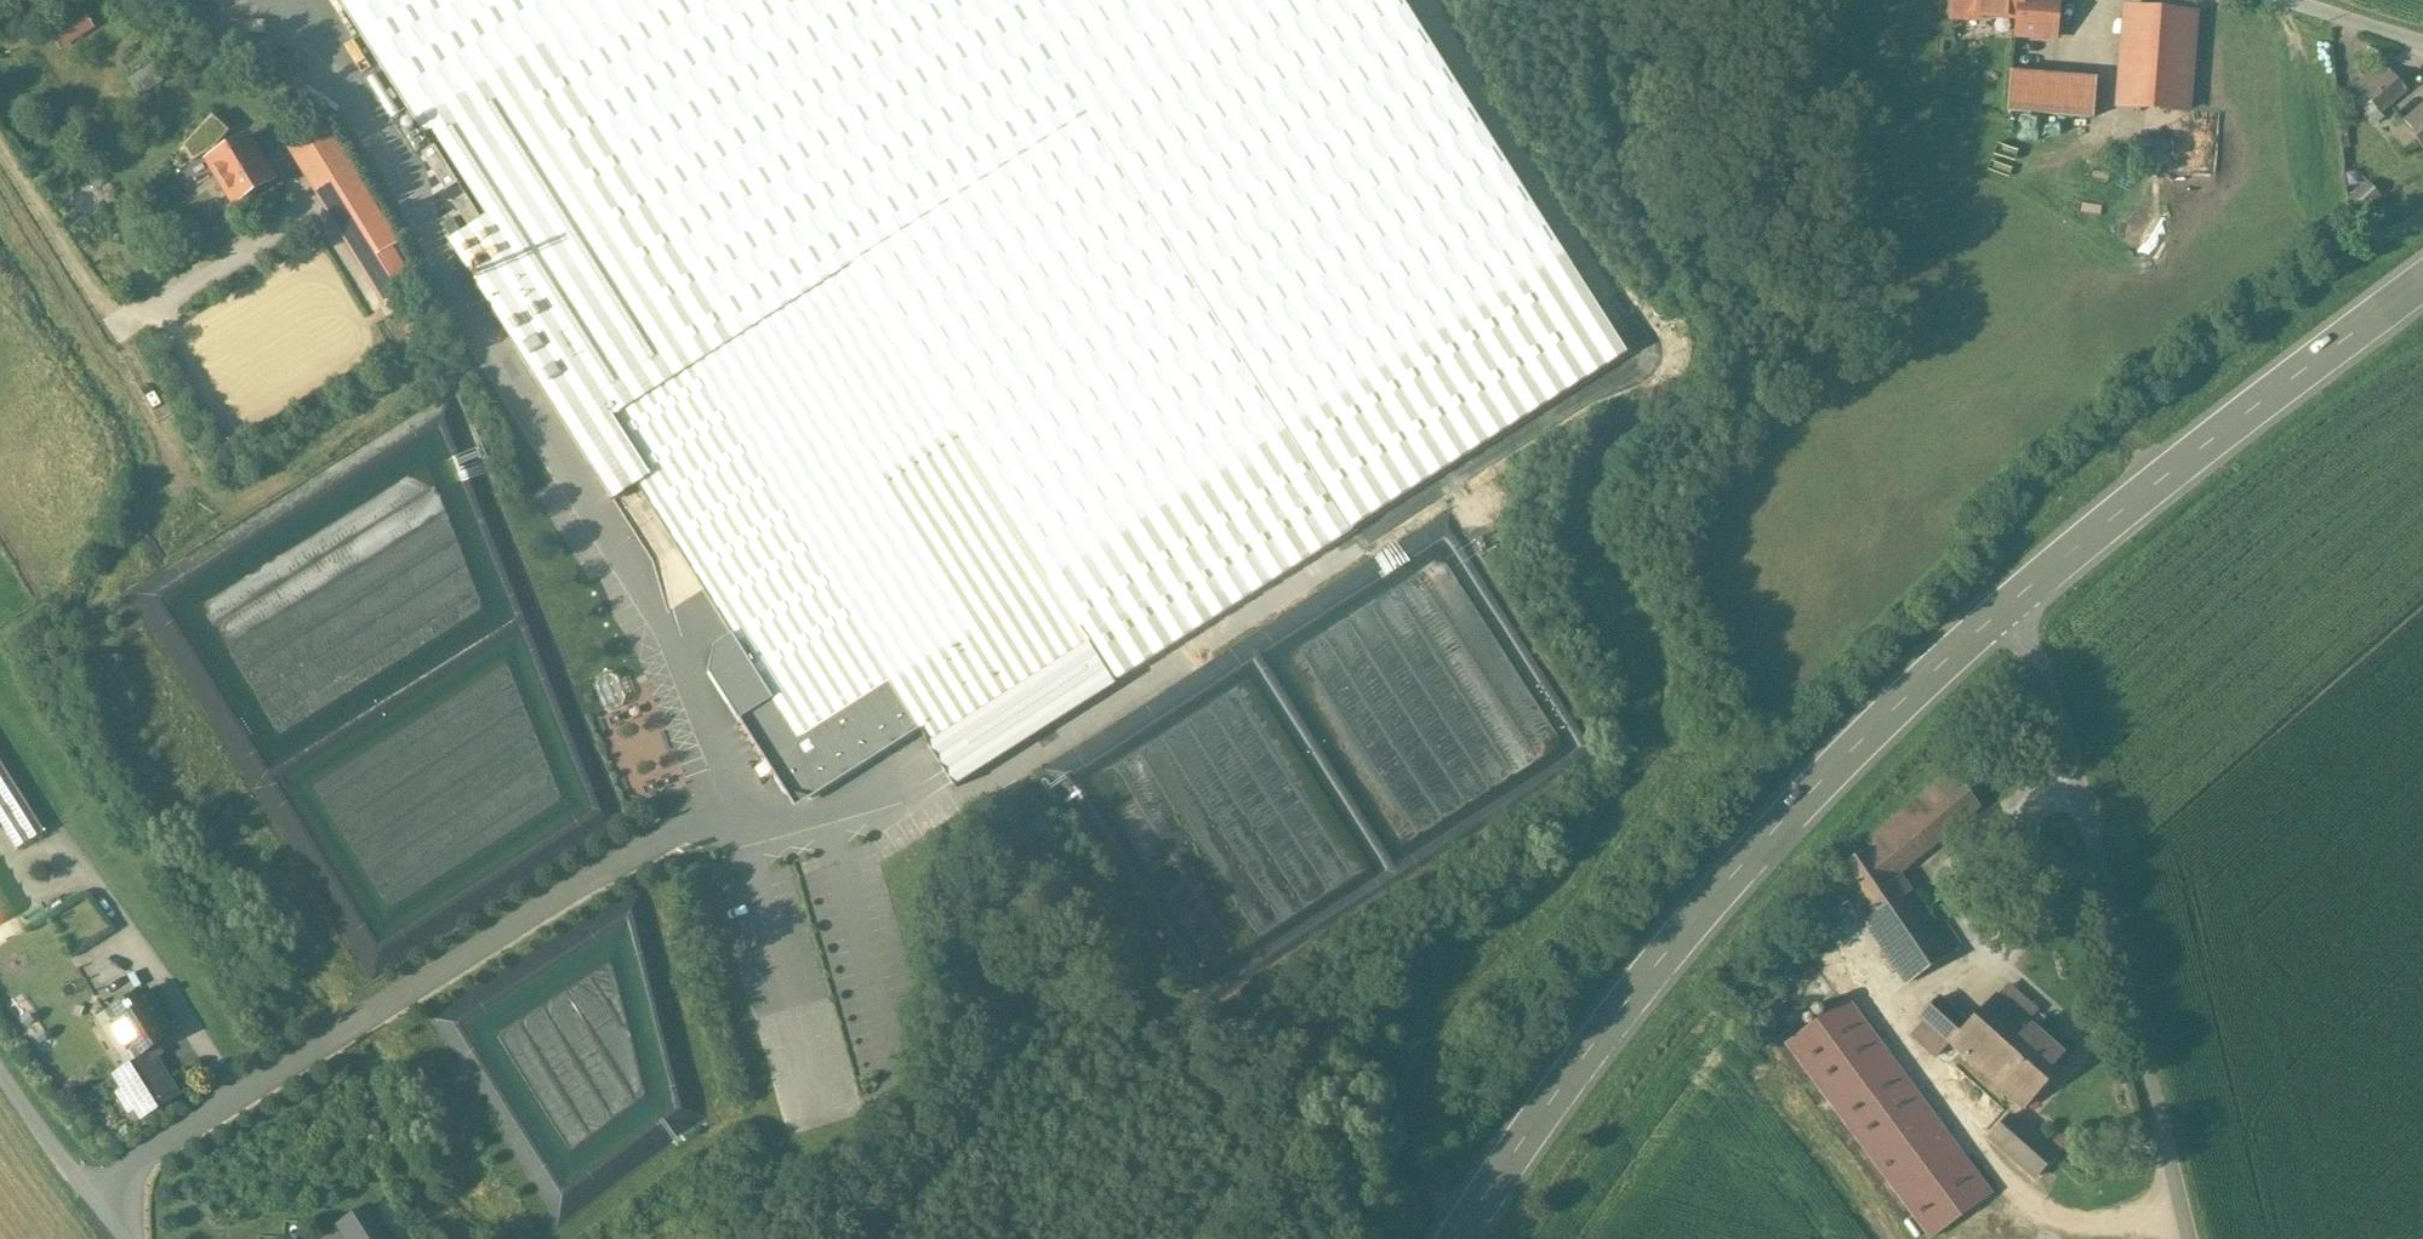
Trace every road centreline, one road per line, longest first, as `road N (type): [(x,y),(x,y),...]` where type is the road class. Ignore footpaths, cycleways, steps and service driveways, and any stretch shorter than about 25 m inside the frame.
road 1 (secondary): [(1461,1238),(1566,1080),(1674,944),(1840,755),(2002,611)]
road 2 (unclassified): [(2186,1238),(2066,739),(2042,672),(2002,611)]
road 3 (secondary): [(2002,611),(2422,280)]
road 4 (track): [(0,147),(120,326),(305,209)]
road 5 (unclassified): [(0,1085),(134,1238)]
road 6 (unclassified): [(2422,45),(2255,0)]

